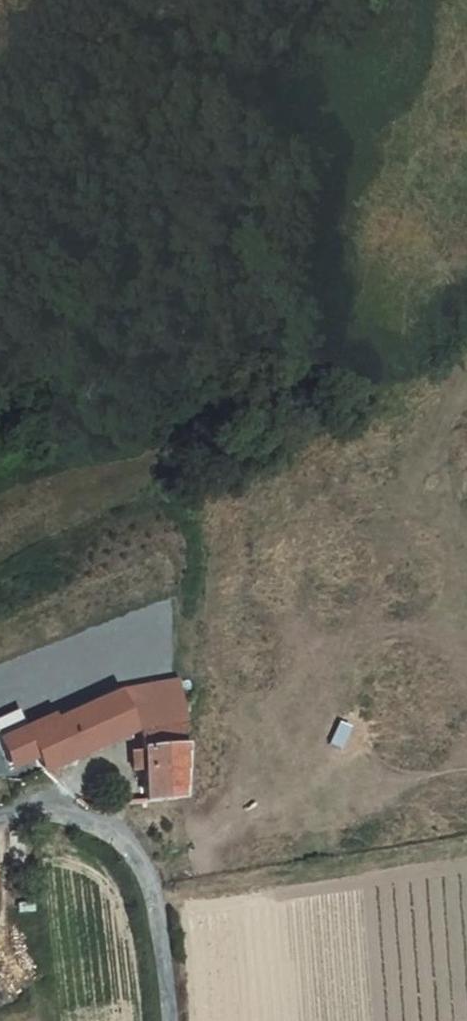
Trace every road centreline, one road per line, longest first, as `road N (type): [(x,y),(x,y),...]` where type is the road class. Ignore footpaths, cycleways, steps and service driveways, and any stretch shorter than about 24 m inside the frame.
road 1 (unclassified): [(171,1020),(149,884),(117,833),(60,814),(0,818)]

